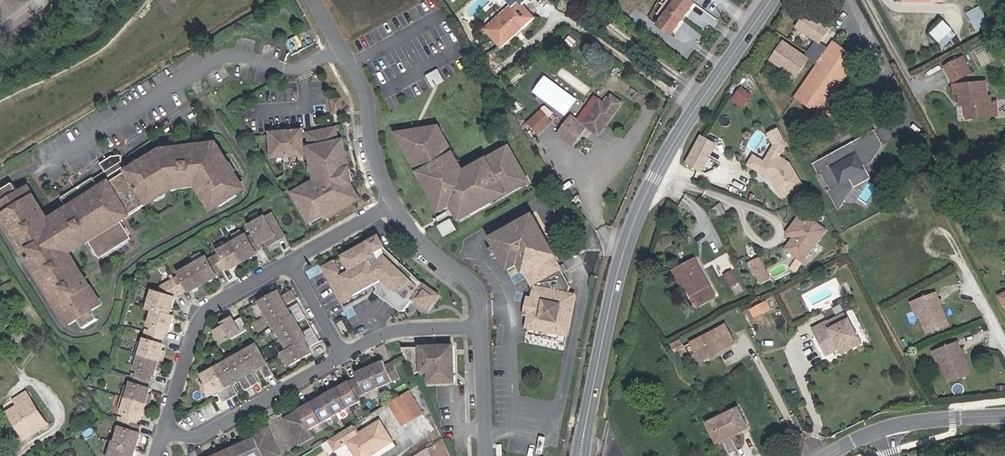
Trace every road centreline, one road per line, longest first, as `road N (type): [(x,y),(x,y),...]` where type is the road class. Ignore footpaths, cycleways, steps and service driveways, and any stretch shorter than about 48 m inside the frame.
road 1 (secondary): [(580,455),(633,222),(698,101),(771,0)]
road 2 (residential): [(290,263),(211,304),(197,323),(164,431)]
road 3 (residential): [(393,206),(362,87),(311,0)]
road 4 (residential): [(342,355),(206,433),(164,431)]
road 5 (residential): [(480,328),(479,294),(410,234),(393,206)]
road 6 (residential): [(480,328),(399,331),(342,355)]
road 7 (residential): [(484,455),(480,328)]
road 8 (tertiary): [(1004,415),(885,428)]

